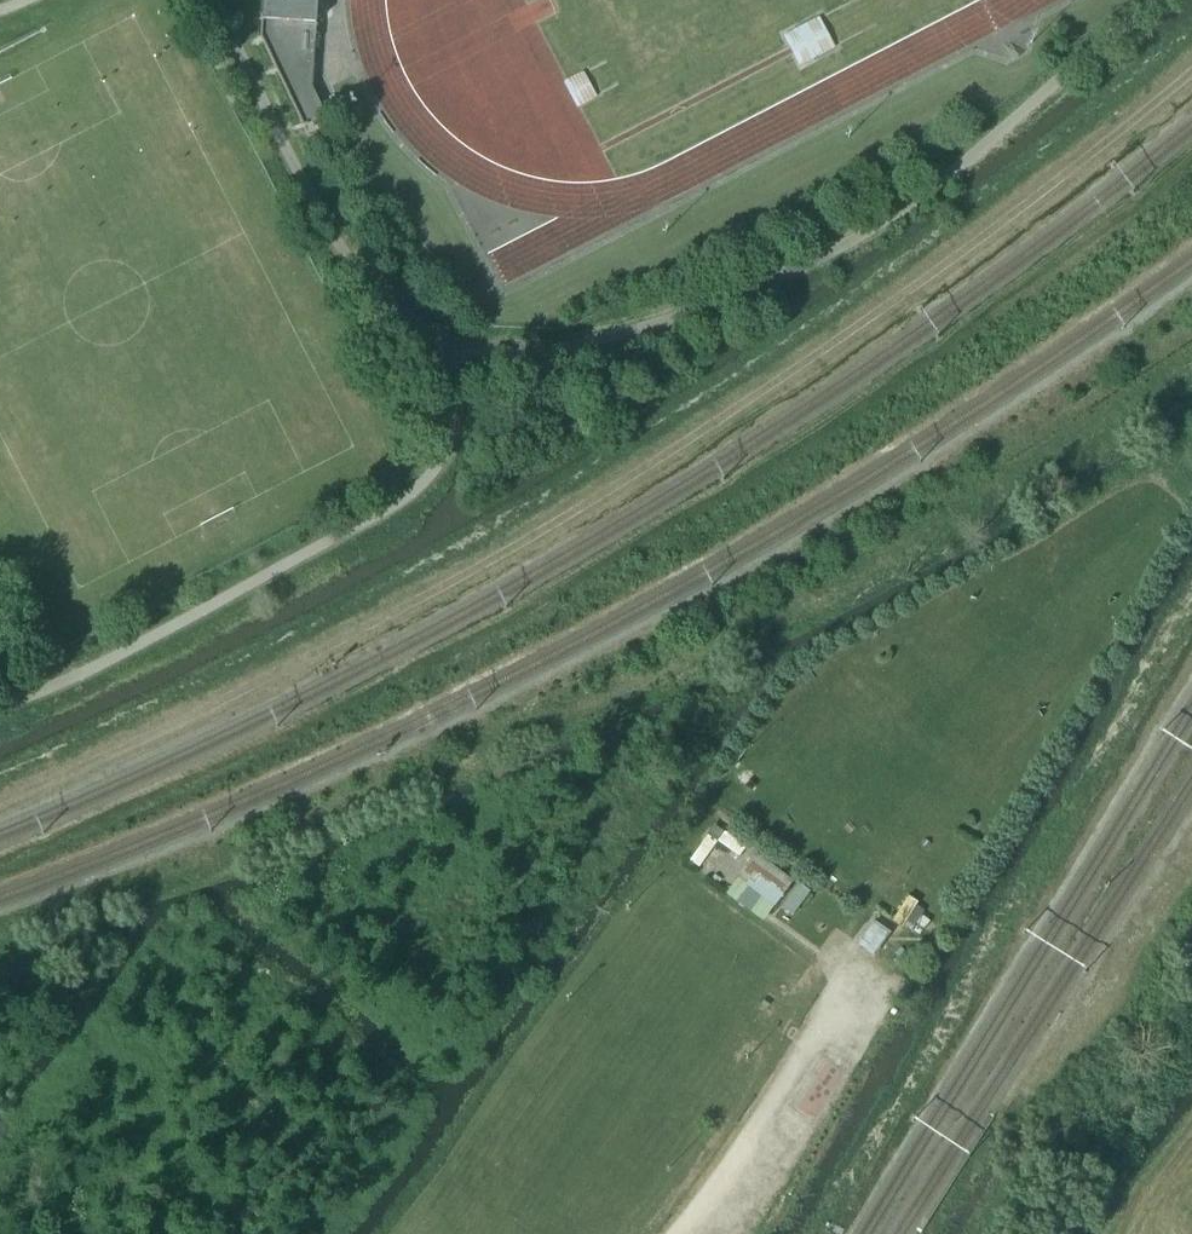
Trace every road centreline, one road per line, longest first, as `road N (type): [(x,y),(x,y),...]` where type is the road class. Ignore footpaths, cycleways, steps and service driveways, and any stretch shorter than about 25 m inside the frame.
road 1 (track): [(1191,77),(882,312)]

